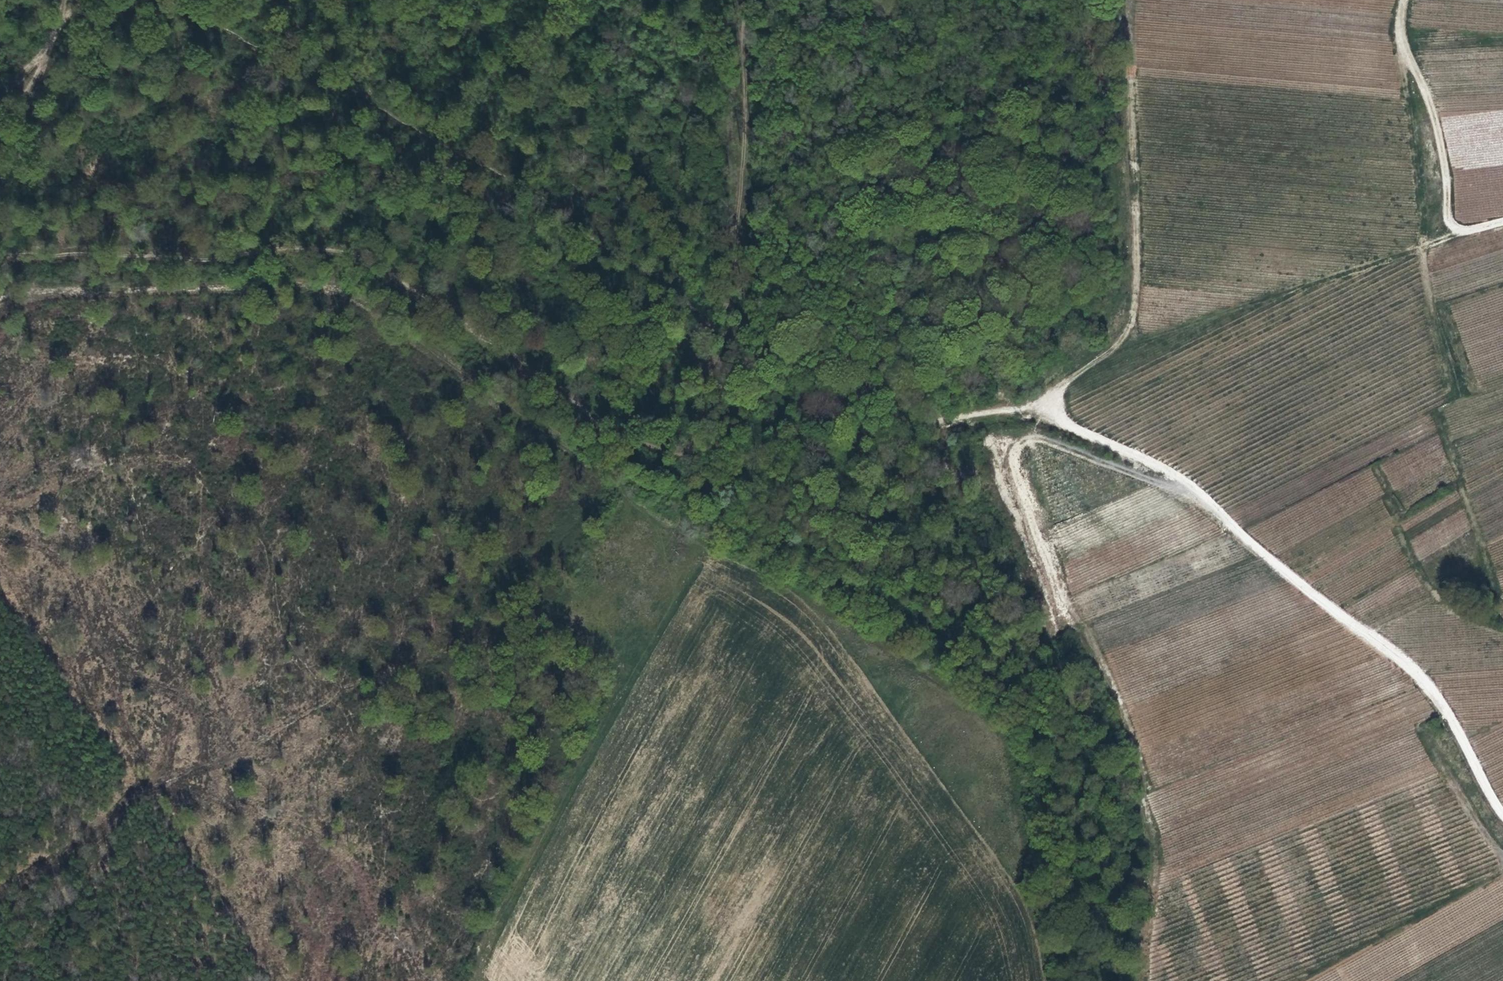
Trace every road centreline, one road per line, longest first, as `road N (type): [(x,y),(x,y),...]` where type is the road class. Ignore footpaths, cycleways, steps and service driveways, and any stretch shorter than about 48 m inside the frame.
road 1 (track): [(1057,409),(1072,426),(1177,476),(1399,655),(1448,714),(1502,816)]
road 2 (track): [(1127,0),(1133,306),(1121,337),(1059,387),(1057,409)]
road 3 (track): [(741,0),(746,126),(735,313)]
road 4 (track): [(1502,221),(1461,233),(1444,221),(1440,143),(1405,44),(1403,0)]
road 5 (track): [(68,0),(46,53),(0,113)]

